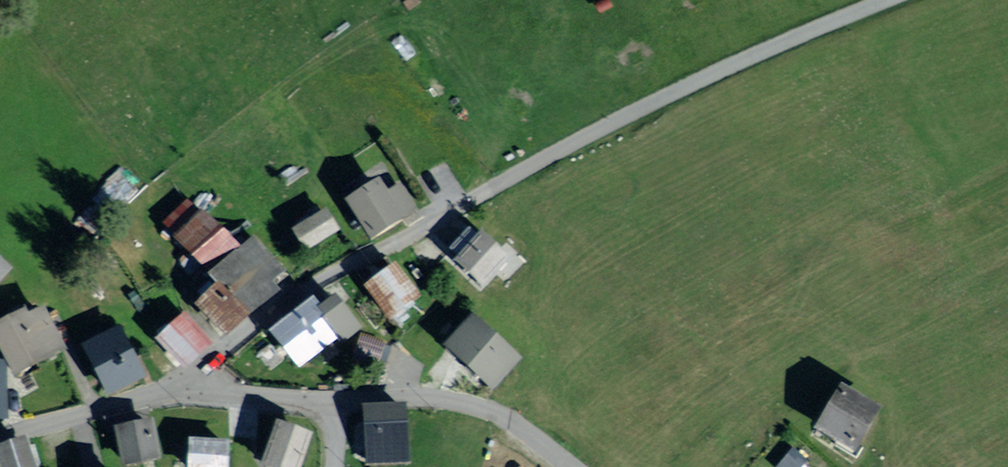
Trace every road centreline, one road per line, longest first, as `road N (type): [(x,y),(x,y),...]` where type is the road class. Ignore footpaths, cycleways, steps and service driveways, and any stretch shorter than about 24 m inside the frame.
road 1 (track): [(469,201),(696,83),(884,0)]
road 2 (residential): [(180,387),(338,270),(469,201)]
road 3 (residential): [(333,400),(469,406),(509,421),(569,466)]
road 4 (residential): [(0,436),(180,387)]
road 5 (residential): [(180,387),(333,400)]

